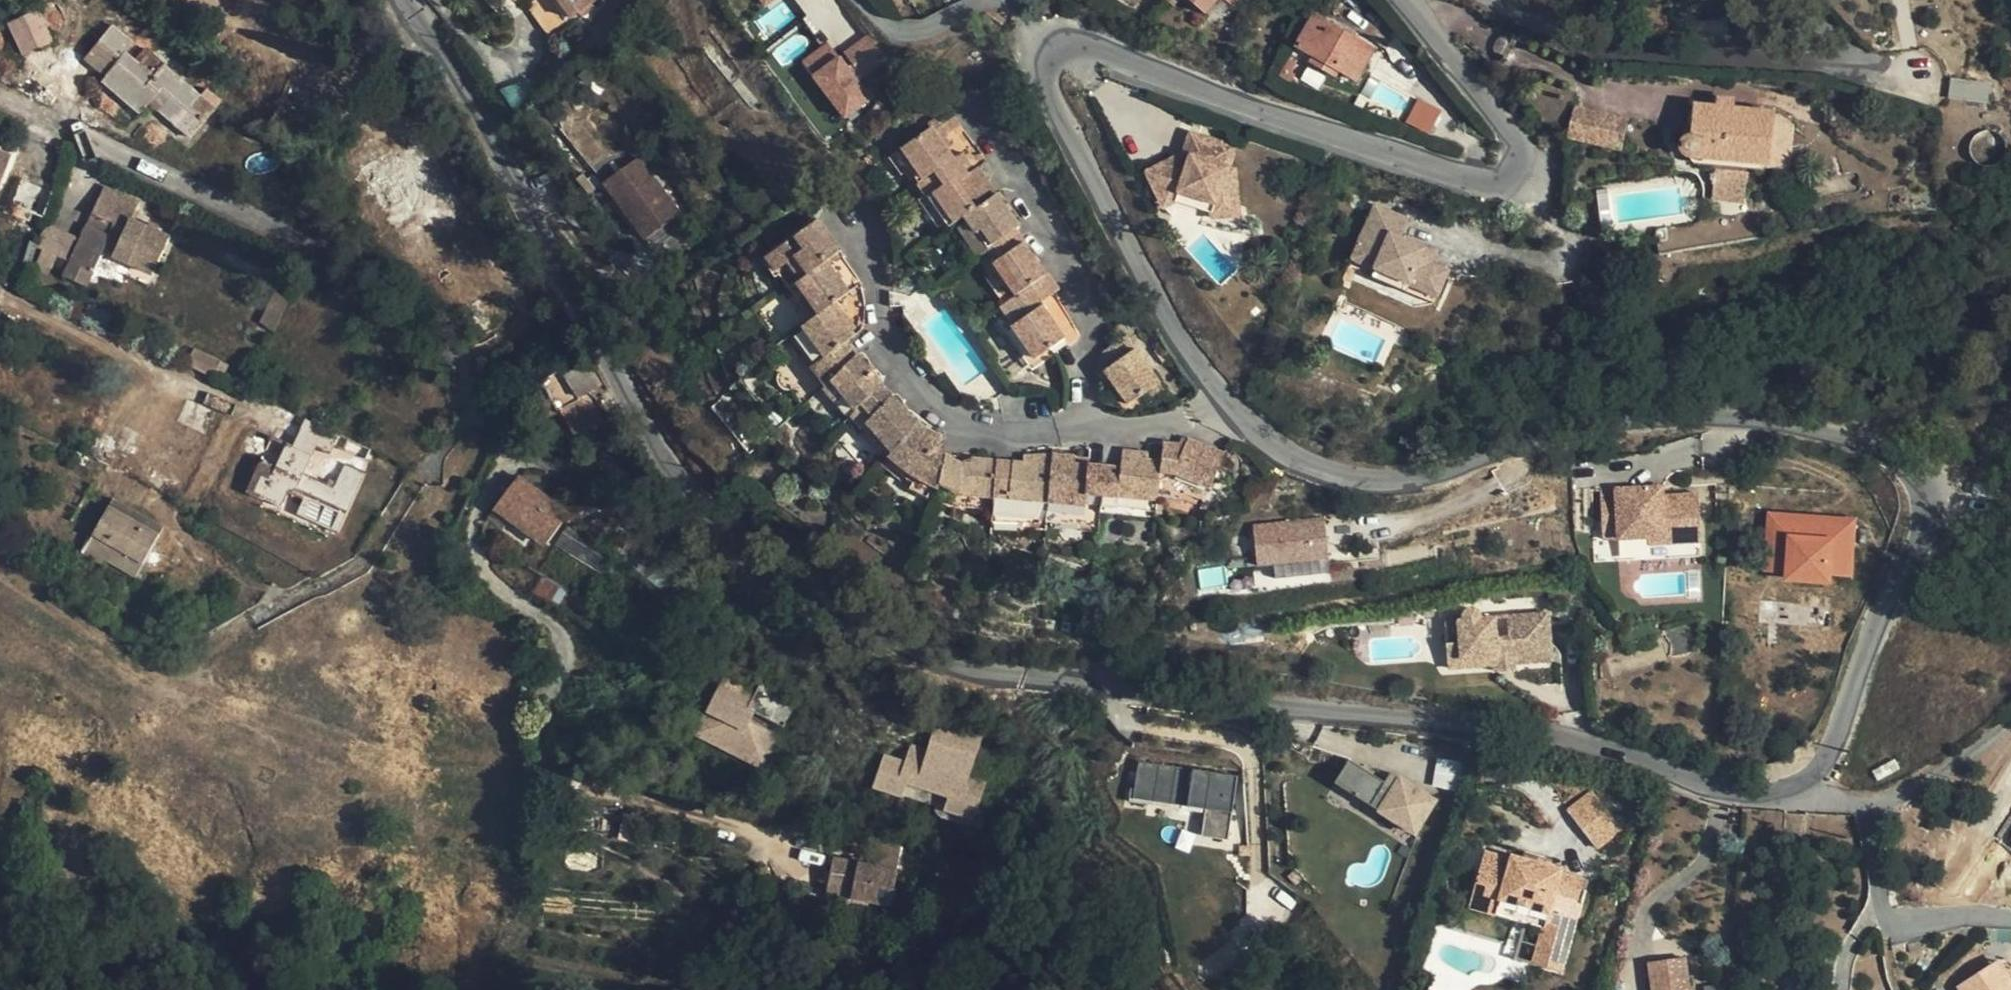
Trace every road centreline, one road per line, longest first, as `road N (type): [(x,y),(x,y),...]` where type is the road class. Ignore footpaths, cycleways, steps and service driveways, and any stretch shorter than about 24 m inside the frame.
road 1 (residential): [(1406,0),(1520,148),(1520,160),(1501,177),(1472,177),(1075,48),(1049,49),(1039,63),(1179,330),(1233,407),(1288,454),(1375,479),(1445,475),(1556,429),(1674,415),(1856,437),(1919,472),(1925,491),(1918,538),(1864,651),(1830,756),(1807,782)]
road 2 (residential): [(1807,782),(1769,791),(1734,788),(1564,732),(1018,676),(945,661),(880,632),(826,601),(749,538),(659,447),(601,355),(468,97),(401,0)]
road 3 (residential): [(1498,0),(1575,39),(1621,50),(1847,57),(1916,87)]
road 4 (residential): [(2010,714),(1914,782),(1834,799),(1807,782)]

